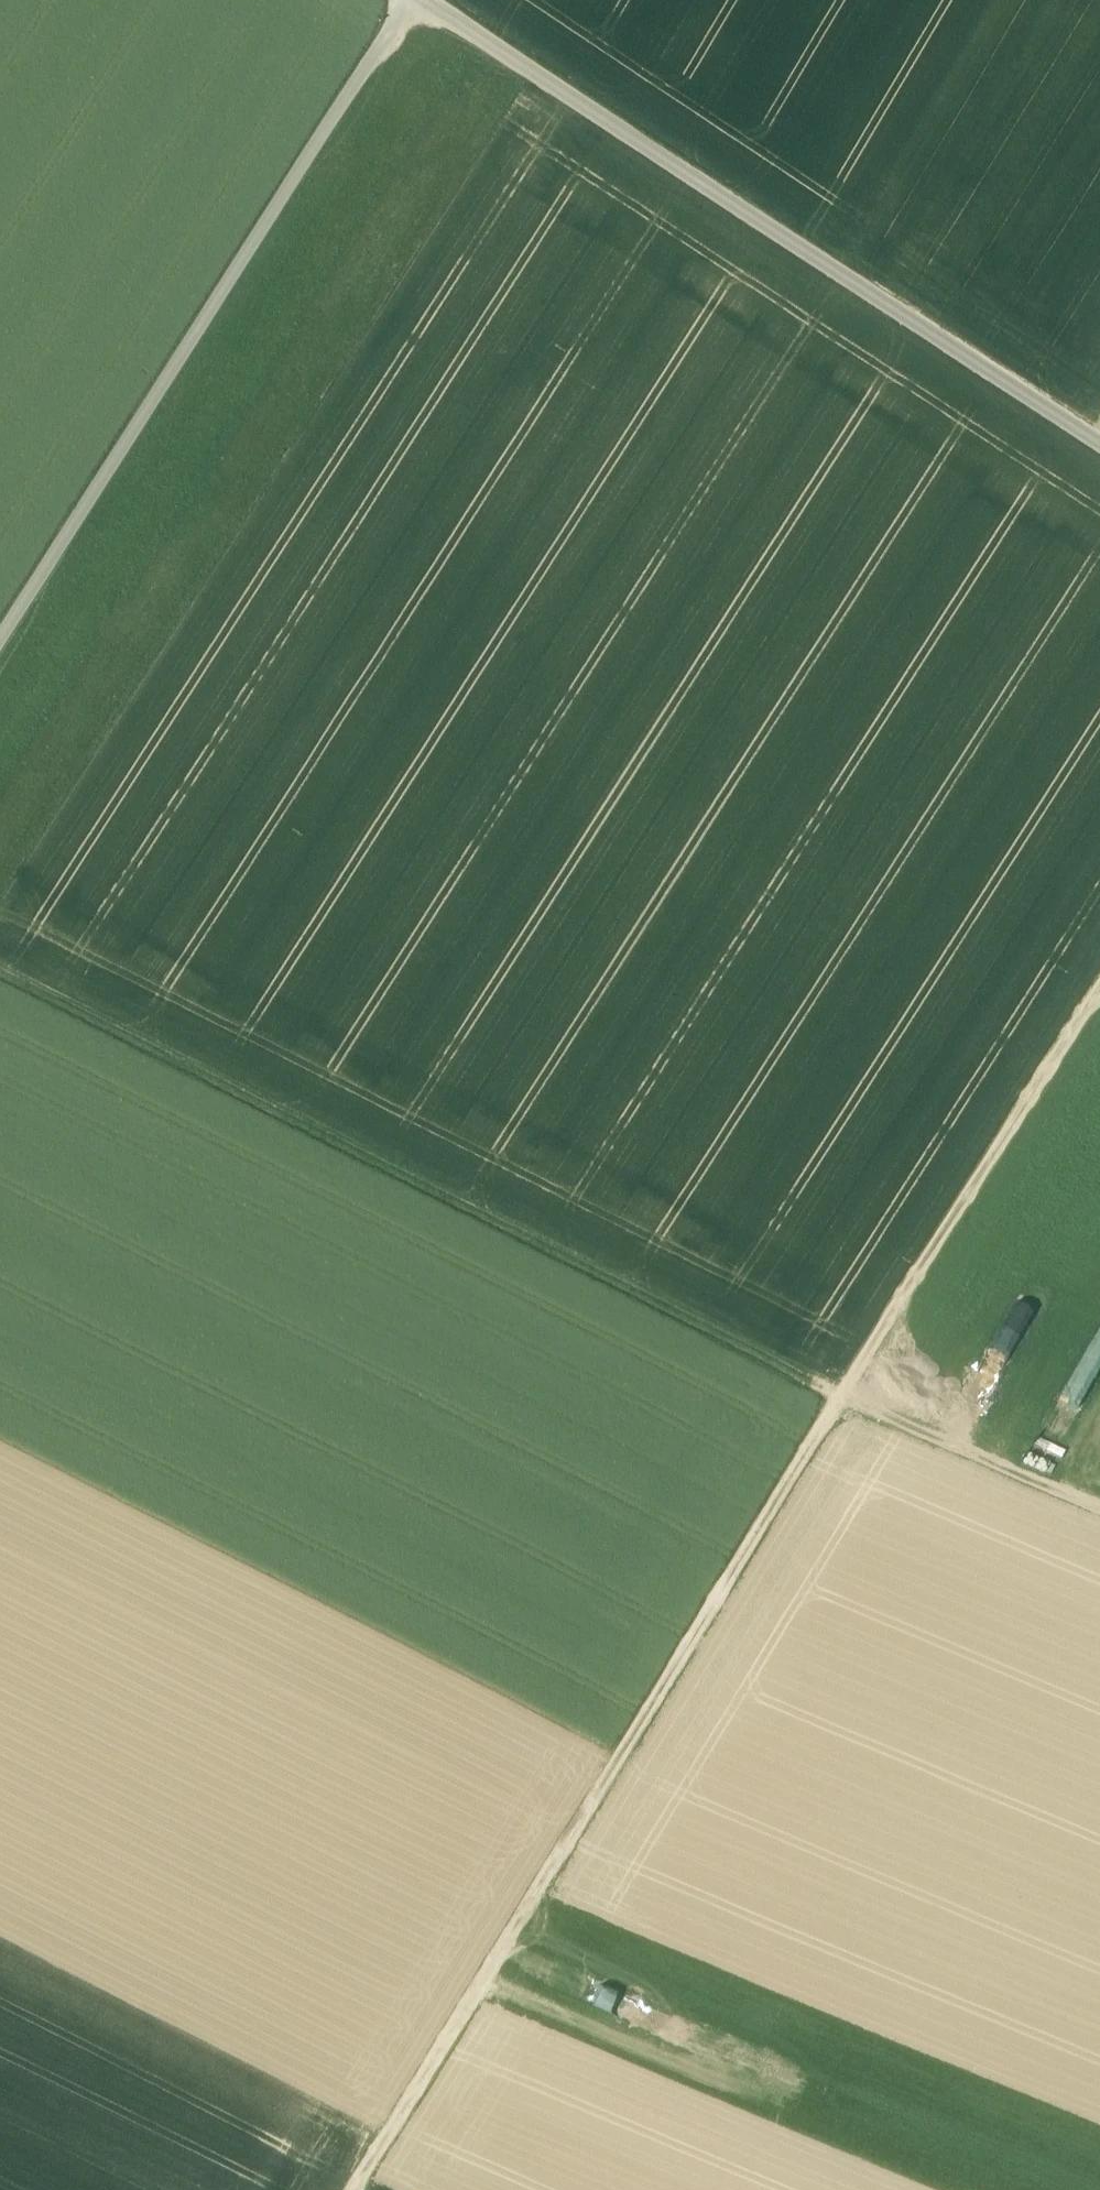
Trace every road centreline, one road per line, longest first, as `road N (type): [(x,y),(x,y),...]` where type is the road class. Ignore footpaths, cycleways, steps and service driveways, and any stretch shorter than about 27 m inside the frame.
road 1 (track): [(839,1394),(0,970)]
road 2 (track): [(371,2189),(631,1770),(839,1394)]
road 3 (unclassified): [(424,0),(1099,441)]
road 4 (track): [(407,0),(0,637)]
road 5 (track): [(839,1394),(1099,984)]
road 6 (track): [(839,1394),(1099,1505)]

